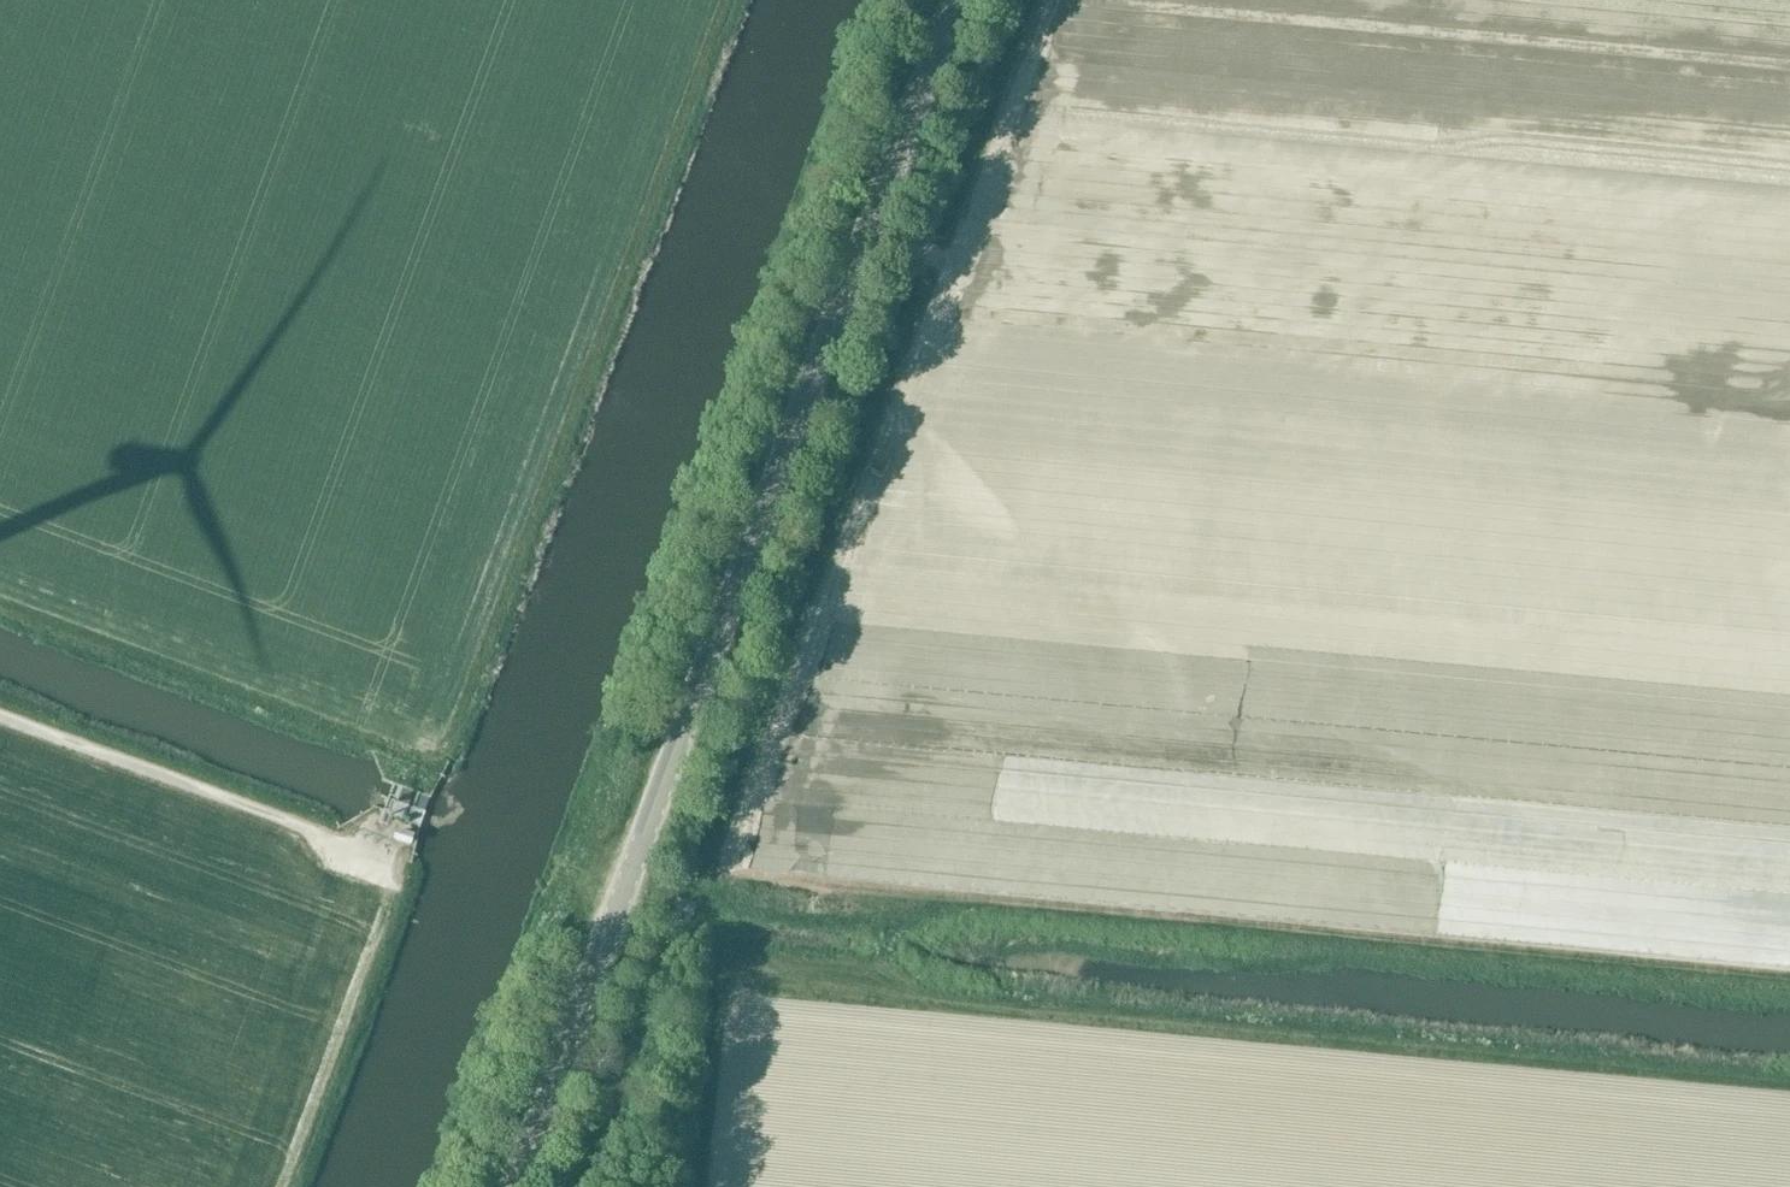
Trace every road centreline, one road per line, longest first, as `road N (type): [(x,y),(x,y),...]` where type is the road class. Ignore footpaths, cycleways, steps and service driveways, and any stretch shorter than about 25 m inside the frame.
road 1 (unclassified): [(508,1186),(950,0)]
road 2 (unclassified): [(0,720),(372,854)]

